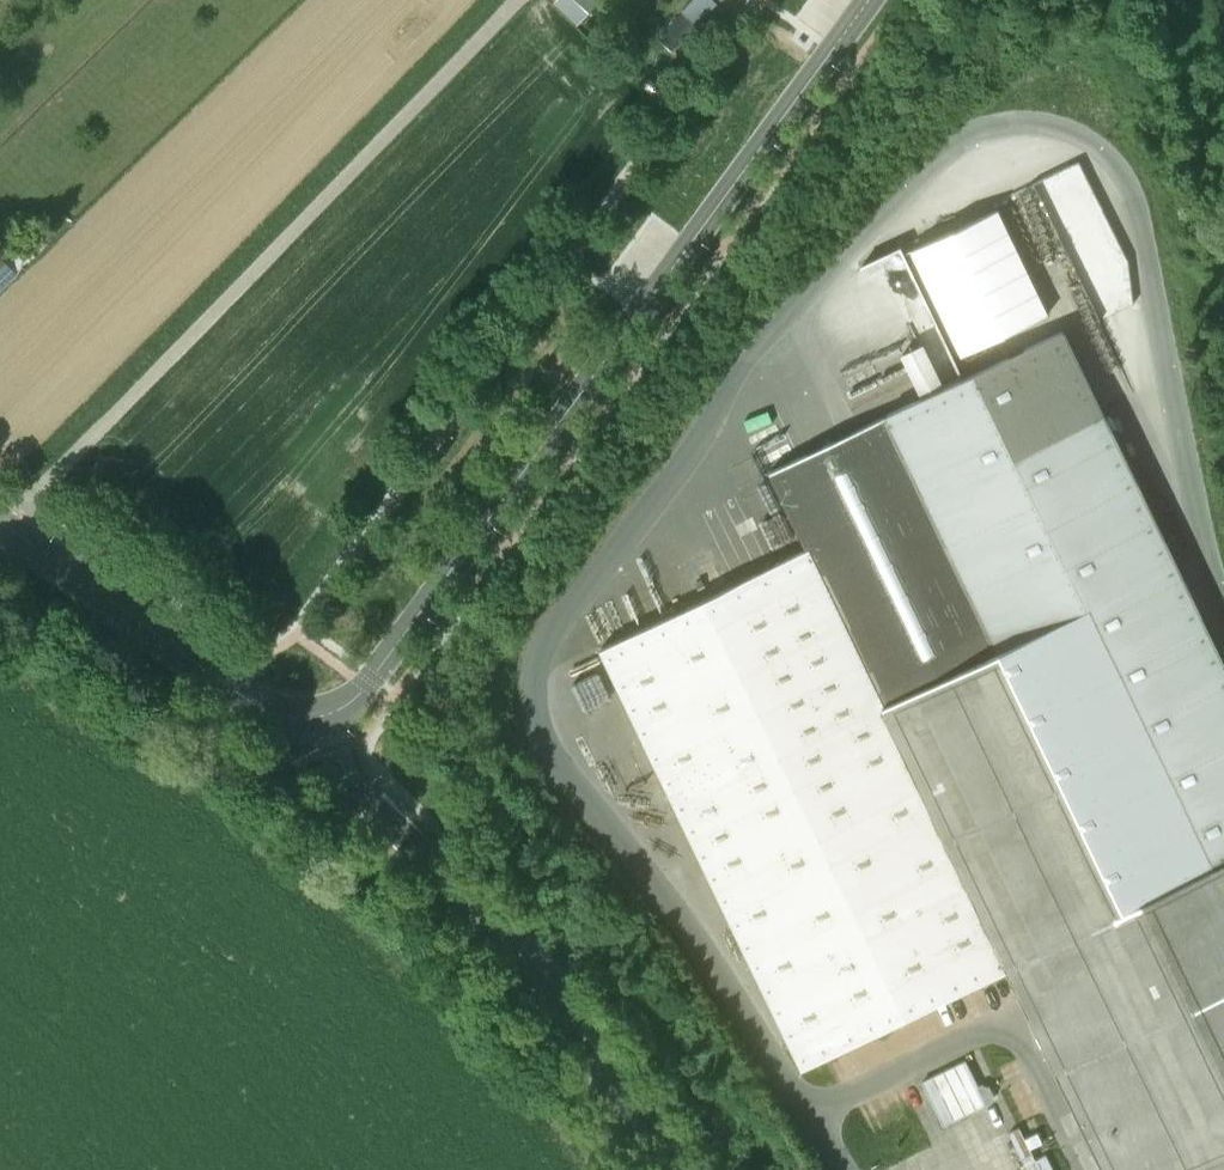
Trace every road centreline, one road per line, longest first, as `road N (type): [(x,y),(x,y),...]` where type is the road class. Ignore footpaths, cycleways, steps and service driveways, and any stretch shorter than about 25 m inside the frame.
road 1 (tertiary): [(324,718),(367,688),(869,0)]
road 2 (unclassified): [(7,524),(517,0)]
road 3 (unclassified): [(658,1169),(508,959),(348,782),(324,718)]
road 4 (tertiary): [(7,524),(251,703),(287,720),(324,718)]

